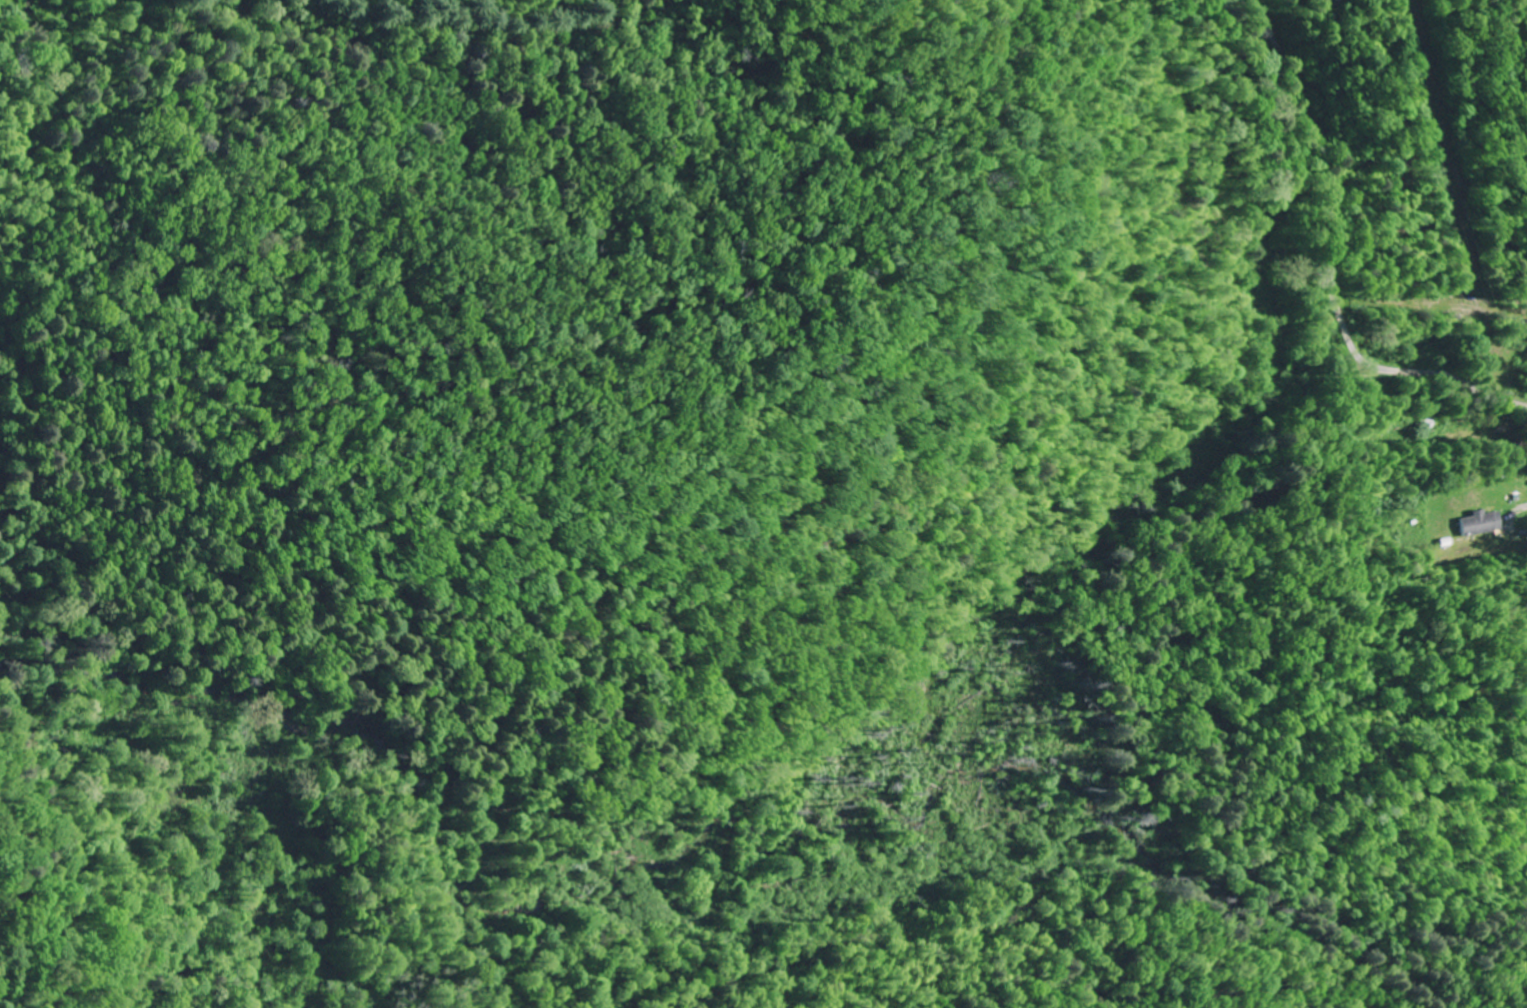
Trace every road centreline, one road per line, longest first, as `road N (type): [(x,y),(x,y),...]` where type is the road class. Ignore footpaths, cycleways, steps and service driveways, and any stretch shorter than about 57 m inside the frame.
road 1 (residential): [(1251,0),(1298,101),(1322,204),(1325,265),(1358,358),(1375,368),(1433,372),(1526,405)]

